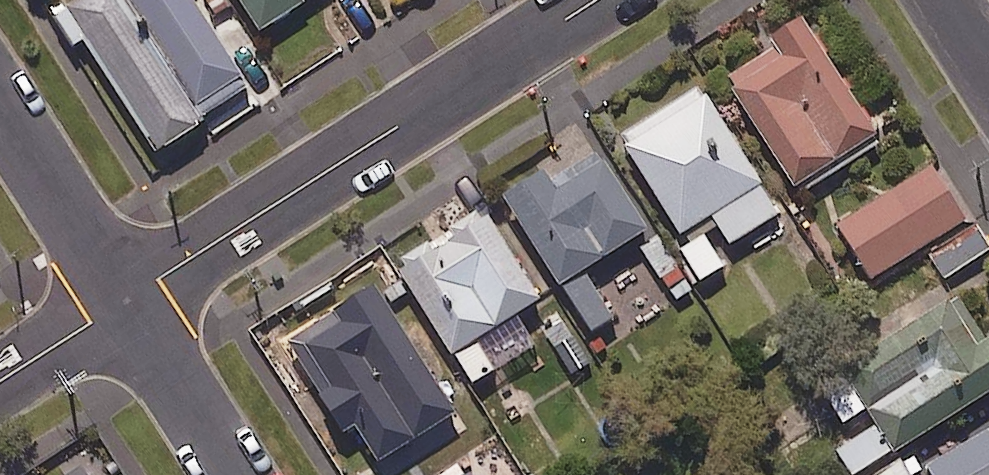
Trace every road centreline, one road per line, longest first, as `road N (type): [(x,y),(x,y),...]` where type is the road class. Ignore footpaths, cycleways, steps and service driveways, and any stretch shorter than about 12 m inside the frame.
road 1 (residential): [(127,300),(595,0)]
road 2 (residential): [(127,300),(0,101)]
road 3 (residential): [(238,474),(127,300)]
road 4 (residential): [(0,382),(127,300)]

